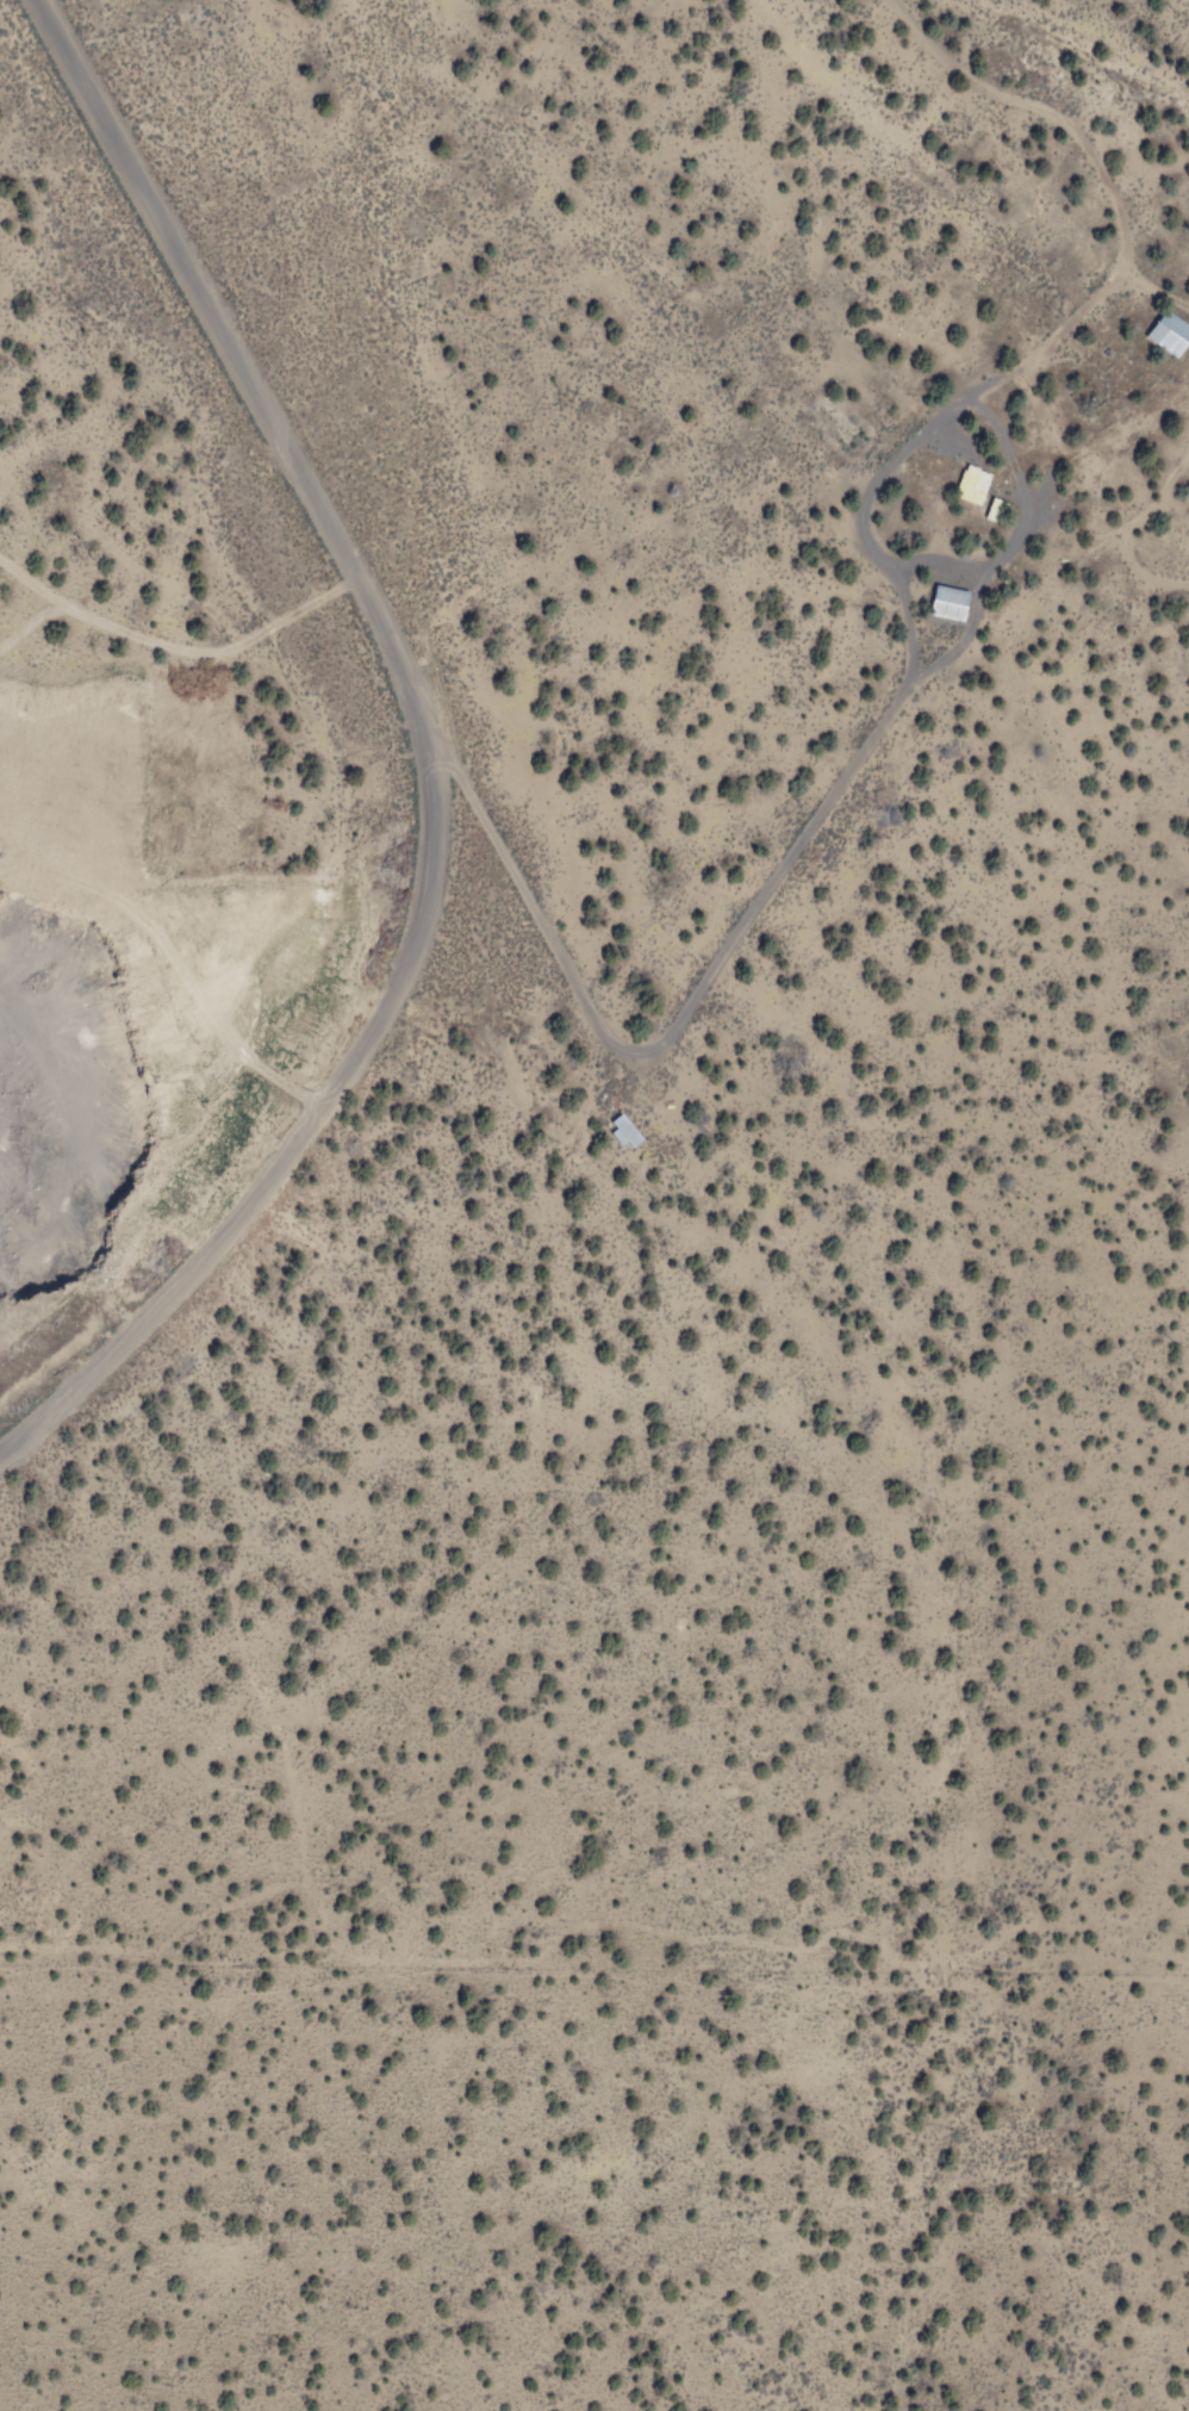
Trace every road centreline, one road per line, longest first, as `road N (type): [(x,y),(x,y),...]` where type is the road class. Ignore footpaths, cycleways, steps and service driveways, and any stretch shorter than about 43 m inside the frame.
road 1 (track): [(1188,86),(1036,0)]

